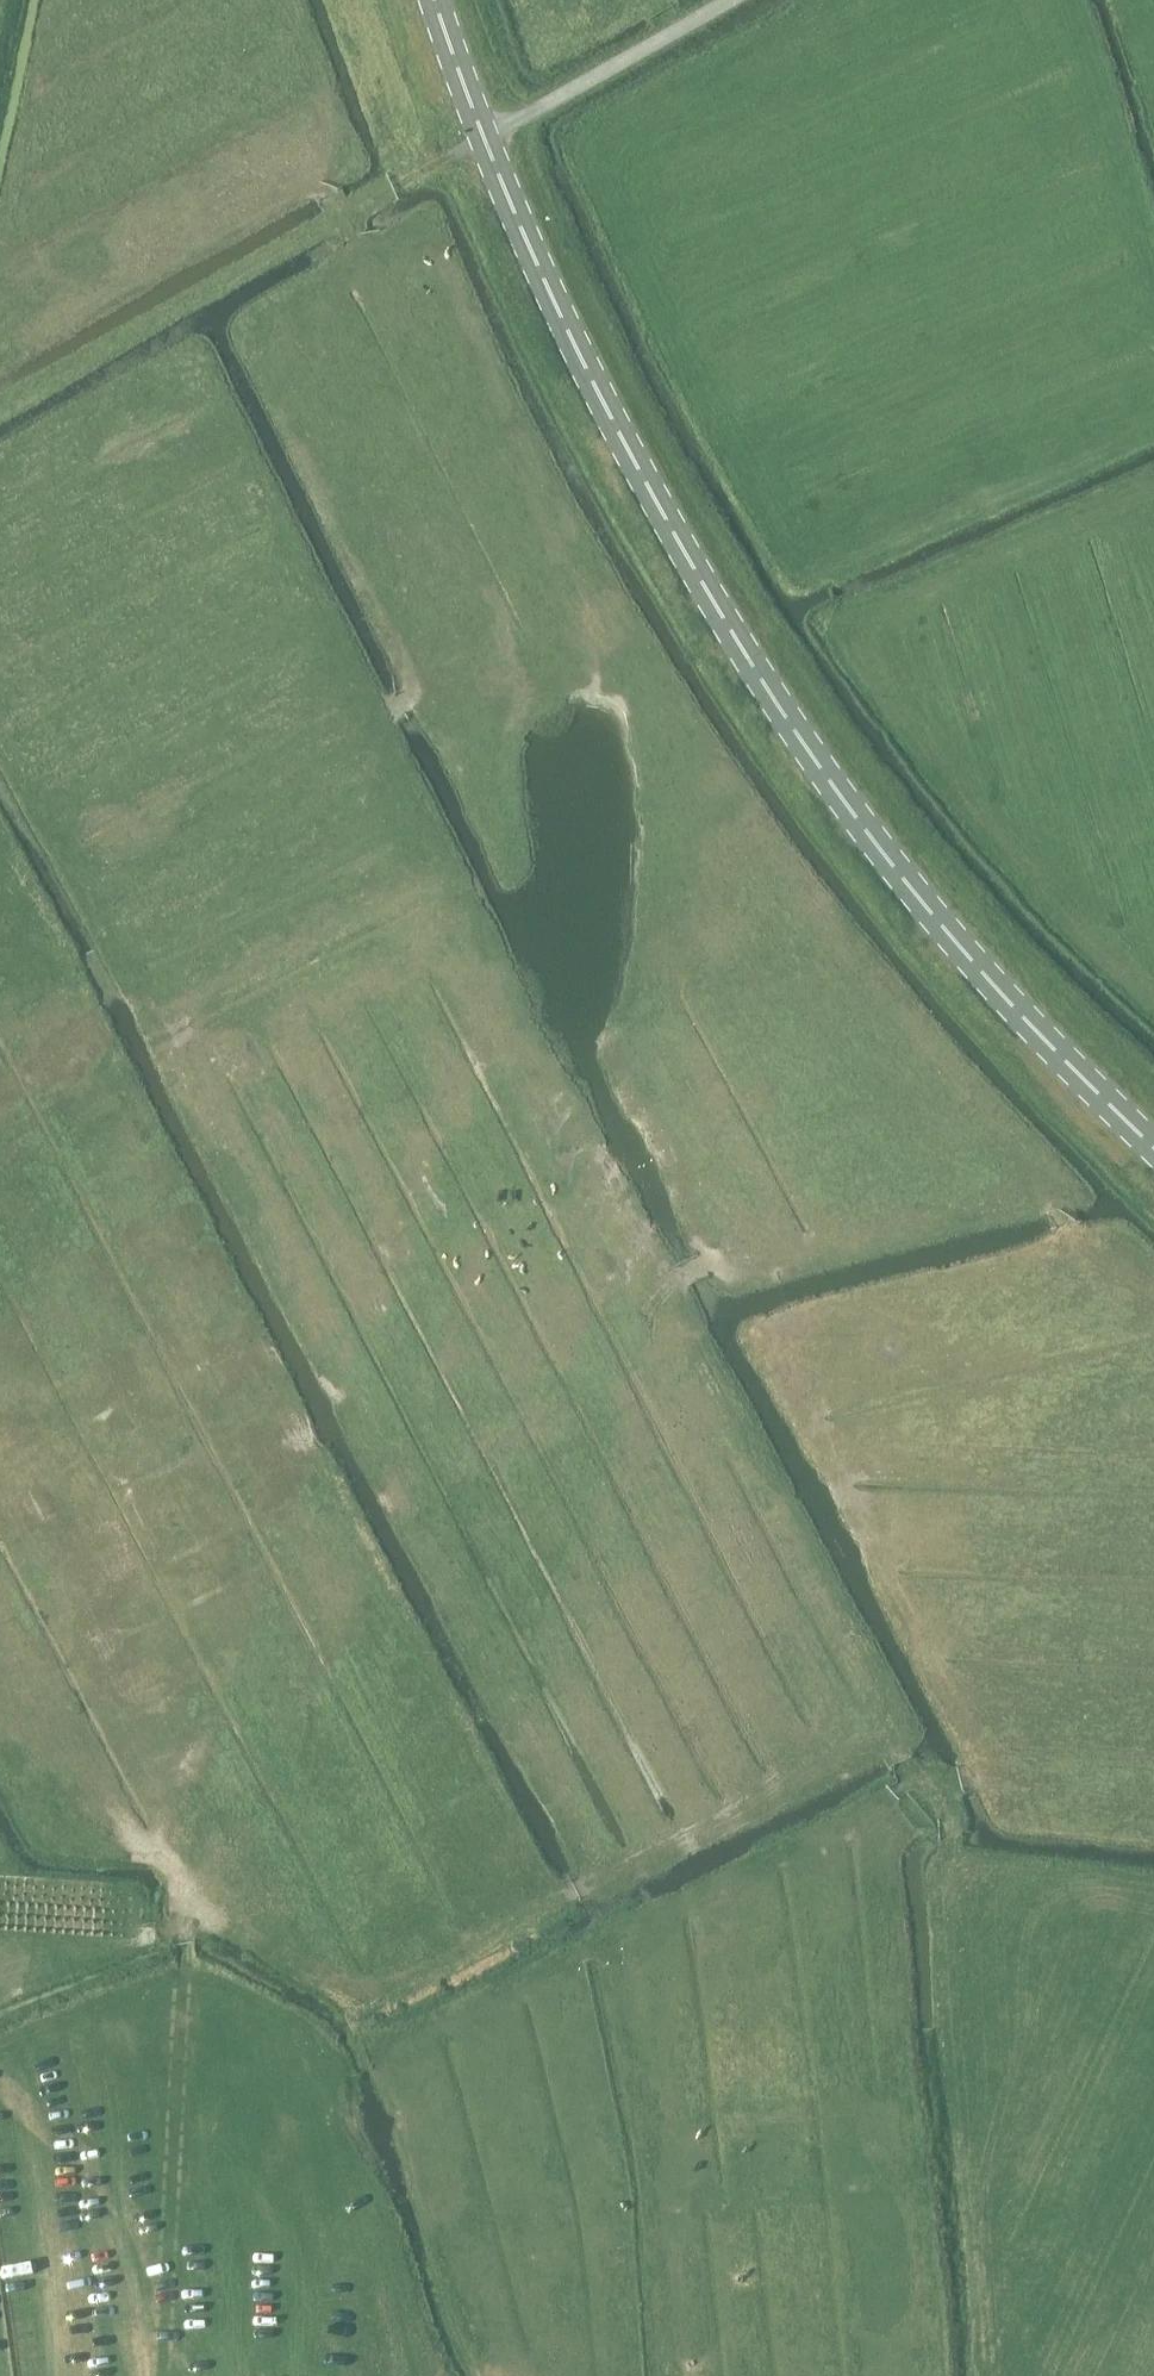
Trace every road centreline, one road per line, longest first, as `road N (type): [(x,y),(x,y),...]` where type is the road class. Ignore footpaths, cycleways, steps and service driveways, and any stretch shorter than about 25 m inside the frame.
road 1 (tertiary): [(1153,1150),(949,937),(785,719),(610,418),(483,137)]
road 2 (track): [(0,408),(483,137)]
road 3 (unclassified): [(731,0),(483,137)]
road 4 (tertiary): [(483,137),(433,0)]

